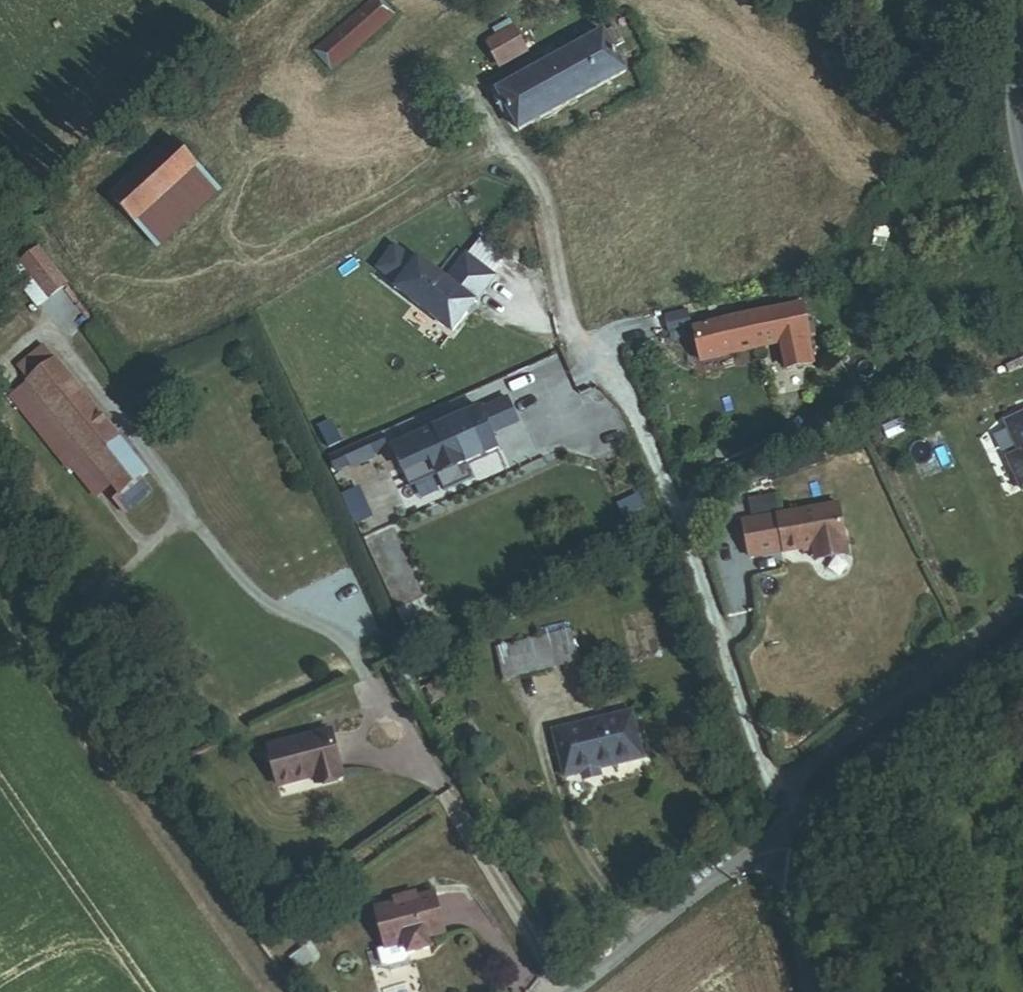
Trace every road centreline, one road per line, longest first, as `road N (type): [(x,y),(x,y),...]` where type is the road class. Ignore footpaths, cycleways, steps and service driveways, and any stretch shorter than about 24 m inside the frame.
road 1 (tertiary): [(796,822),(812,796),(1022,647)]
road 2 (unclassified): [(571,991),(786,821),(796,822)]
road 3 (tertiary): [(817,991),(791,870),(796,822)]
road 4 (tertiary): [(1022,162),(1022,0)]

